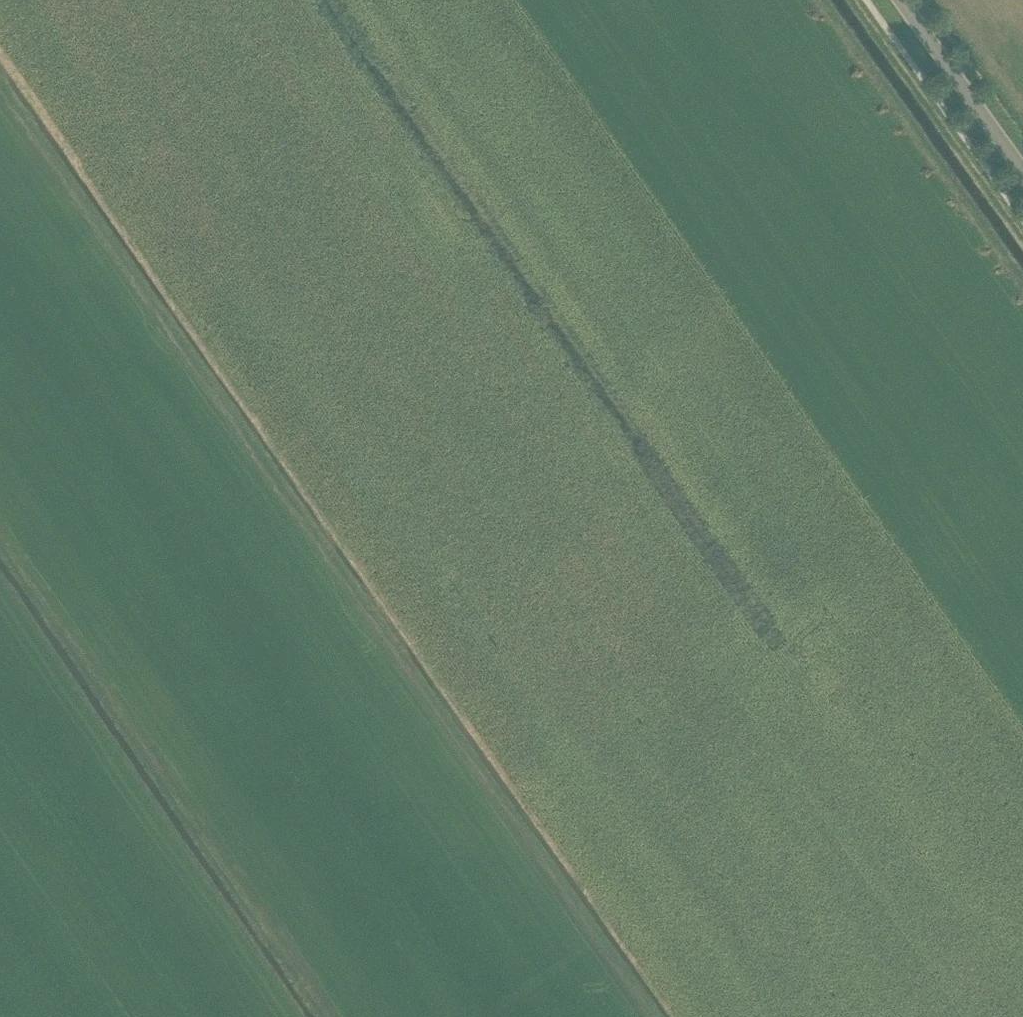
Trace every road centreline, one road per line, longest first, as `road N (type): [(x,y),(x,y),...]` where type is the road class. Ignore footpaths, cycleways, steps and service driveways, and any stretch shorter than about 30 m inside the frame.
road 1 (tertiary): [(1022,173),(900,0)]

